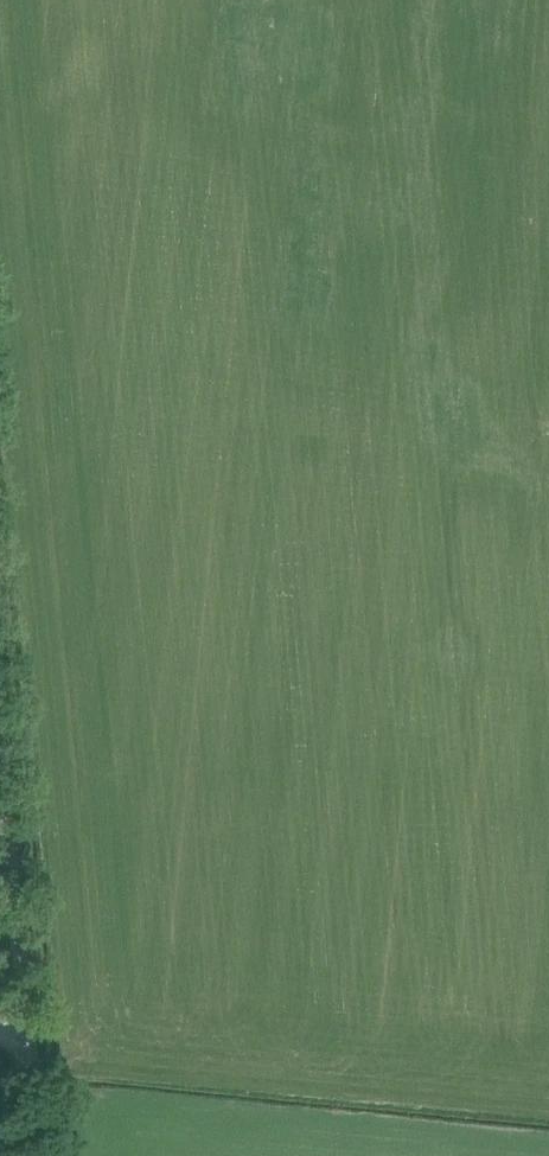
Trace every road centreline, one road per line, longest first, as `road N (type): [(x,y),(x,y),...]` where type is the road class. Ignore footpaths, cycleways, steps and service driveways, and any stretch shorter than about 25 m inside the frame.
road 1 (unclassified): [(31,1155),(0,814)]

